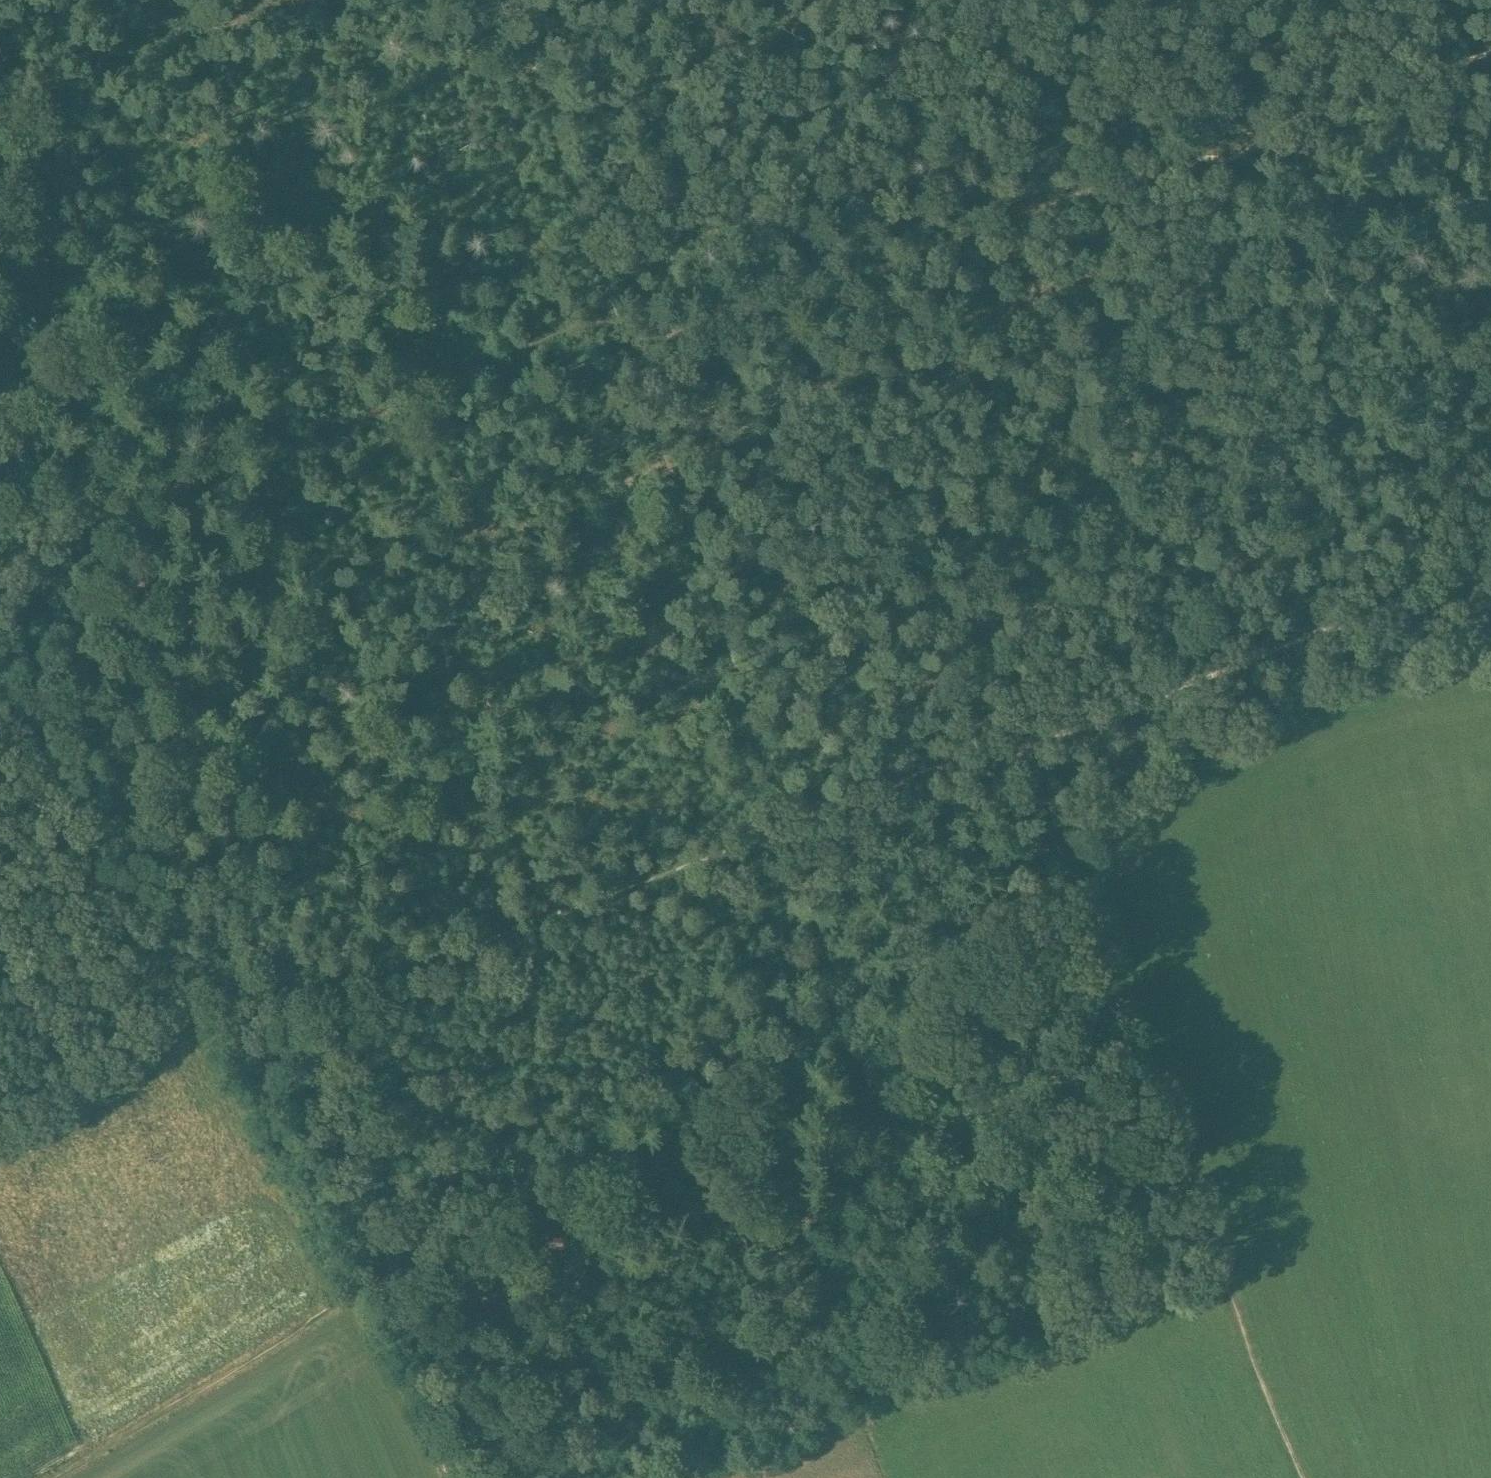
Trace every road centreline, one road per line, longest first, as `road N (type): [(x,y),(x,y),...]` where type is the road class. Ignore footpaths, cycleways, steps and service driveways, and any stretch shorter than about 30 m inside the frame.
road 1 (track): [(1351,632),(1191,145),(122,538)]
road 2 (track): [(323,1007),(1490,581)]
road 3 (track): [(0,254),(323,1007)]
road 4 (track): [(1137,0),(1160,84),(1191,145),(1490,38)]
road 5 (track): [(57,1477),(395,1279)]

